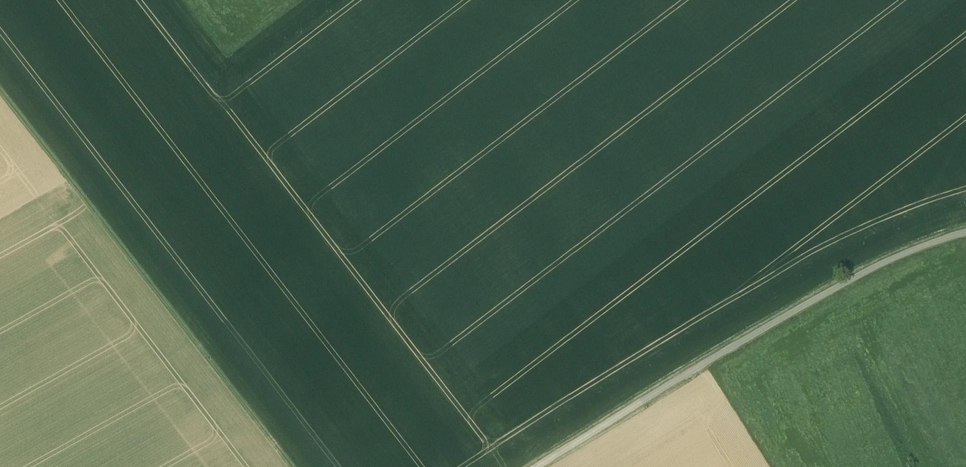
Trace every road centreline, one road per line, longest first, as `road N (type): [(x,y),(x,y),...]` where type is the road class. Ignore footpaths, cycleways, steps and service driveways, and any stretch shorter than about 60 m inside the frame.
road 1 (unclassified): [(535,466),(860,274),(965,231)]
road 2 (track): [(292,466),(0,91)]

